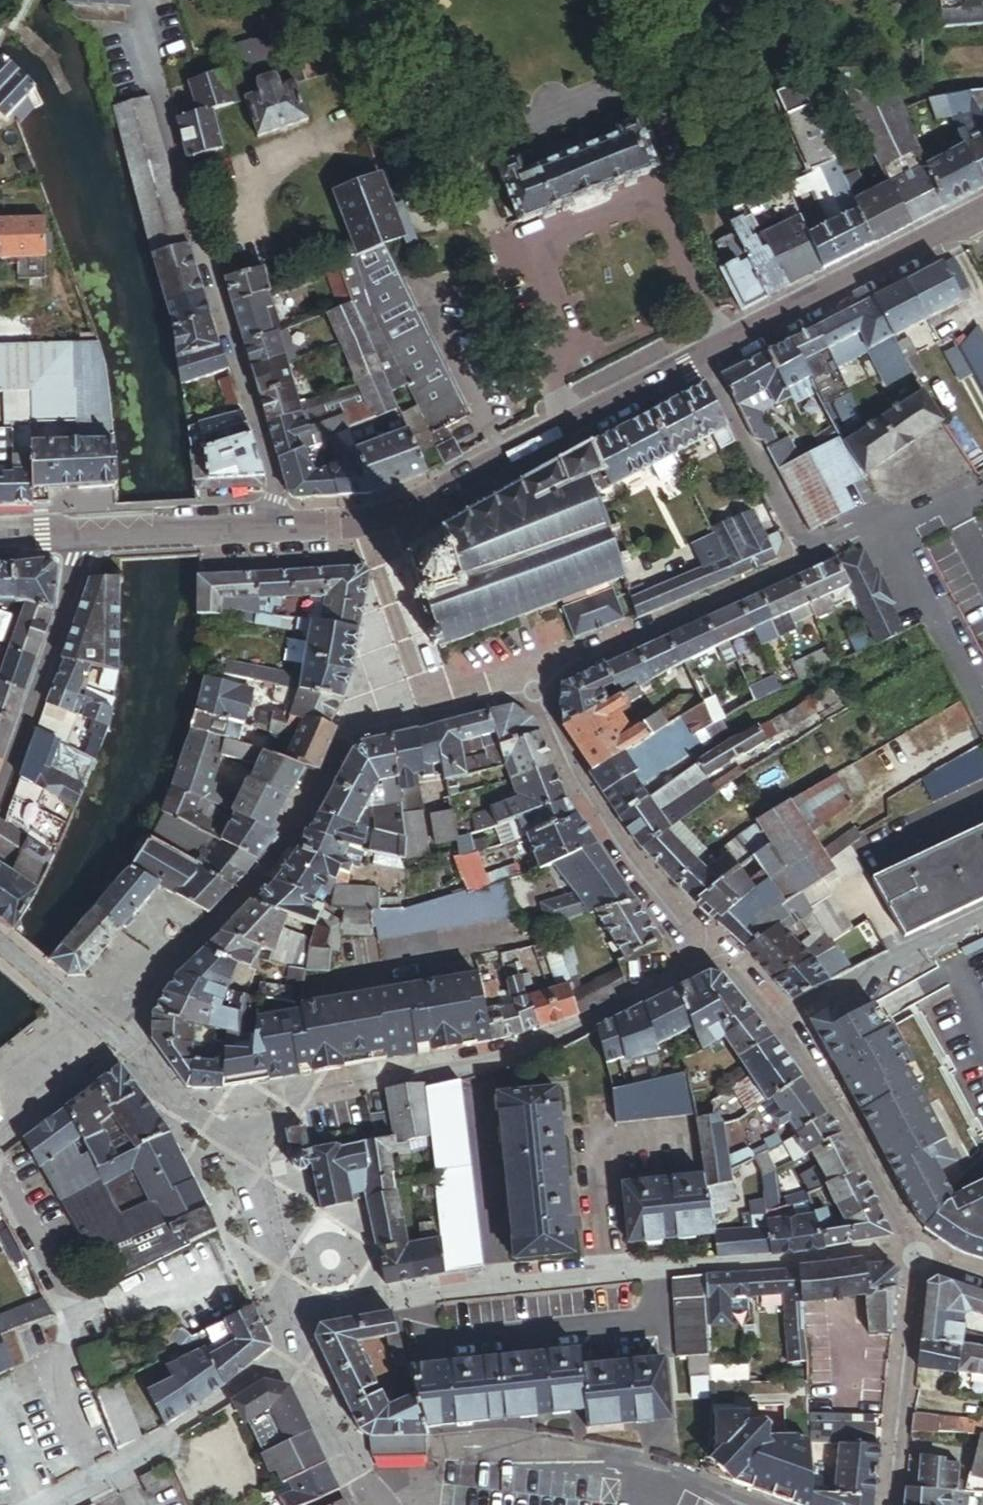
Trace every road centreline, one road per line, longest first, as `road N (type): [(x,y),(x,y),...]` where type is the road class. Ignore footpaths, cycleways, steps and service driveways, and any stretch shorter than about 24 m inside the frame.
road 1 (residential): [(289,1323),(517,1288),(915,1262)]
road 2 (residential): [(283,533),(137,5)]
road 3 (residential): [(720,959),(533,1054),(290,1105),(247,1163)]
road 4 (tertiary): [(368,532),(700,361)]
road 5 (residential): [(535,692),(581,801),(720,959)]
road 6 (tertiary): [(700,361),(982,214)]
road 7 (residential): [(805,563),(535,692)]
road 8 (residential): [(368,532),(425,710),(535,692)]
road 9 (residential): [(781,1024),(851,1131),(915,1262)]
road 10 (residential): [(298,1364),(257,1380),(64,1504)]
road 11 (residential): [(72,539),(73,591),(0,790)]
road 12 (residential): [(915,1262),(889,1504)]
road 13 (residential): [(700,361),(805,563)]
road 14 (residential): [(982,925),(781,1024)]
road 15 (tertiary): [(72,539),(283,533)]
road 16 (residential): [(247,1163),(178,1110),(119,1038)]
road 17 (residential): [(289,1323),(247,1163)]
road 18 (residential): [(0,1142),(119,1038)]
road 19 (residential): [(380,1497),(349,1460),(298,1364)]
road 20 (residential): [(119,1038),(0,951)]

